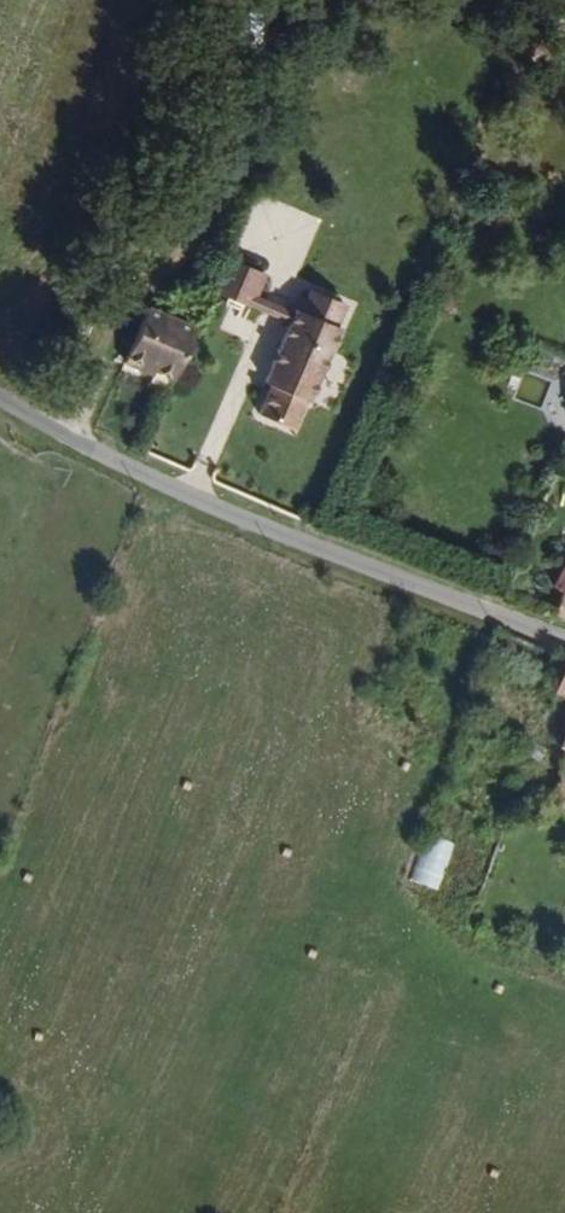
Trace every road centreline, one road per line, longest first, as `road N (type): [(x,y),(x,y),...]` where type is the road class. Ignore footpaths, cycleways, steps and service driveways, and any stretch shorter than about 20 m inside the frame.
road 1 (residential): [(564,635),(306,547),(87,449),(0,397)]

